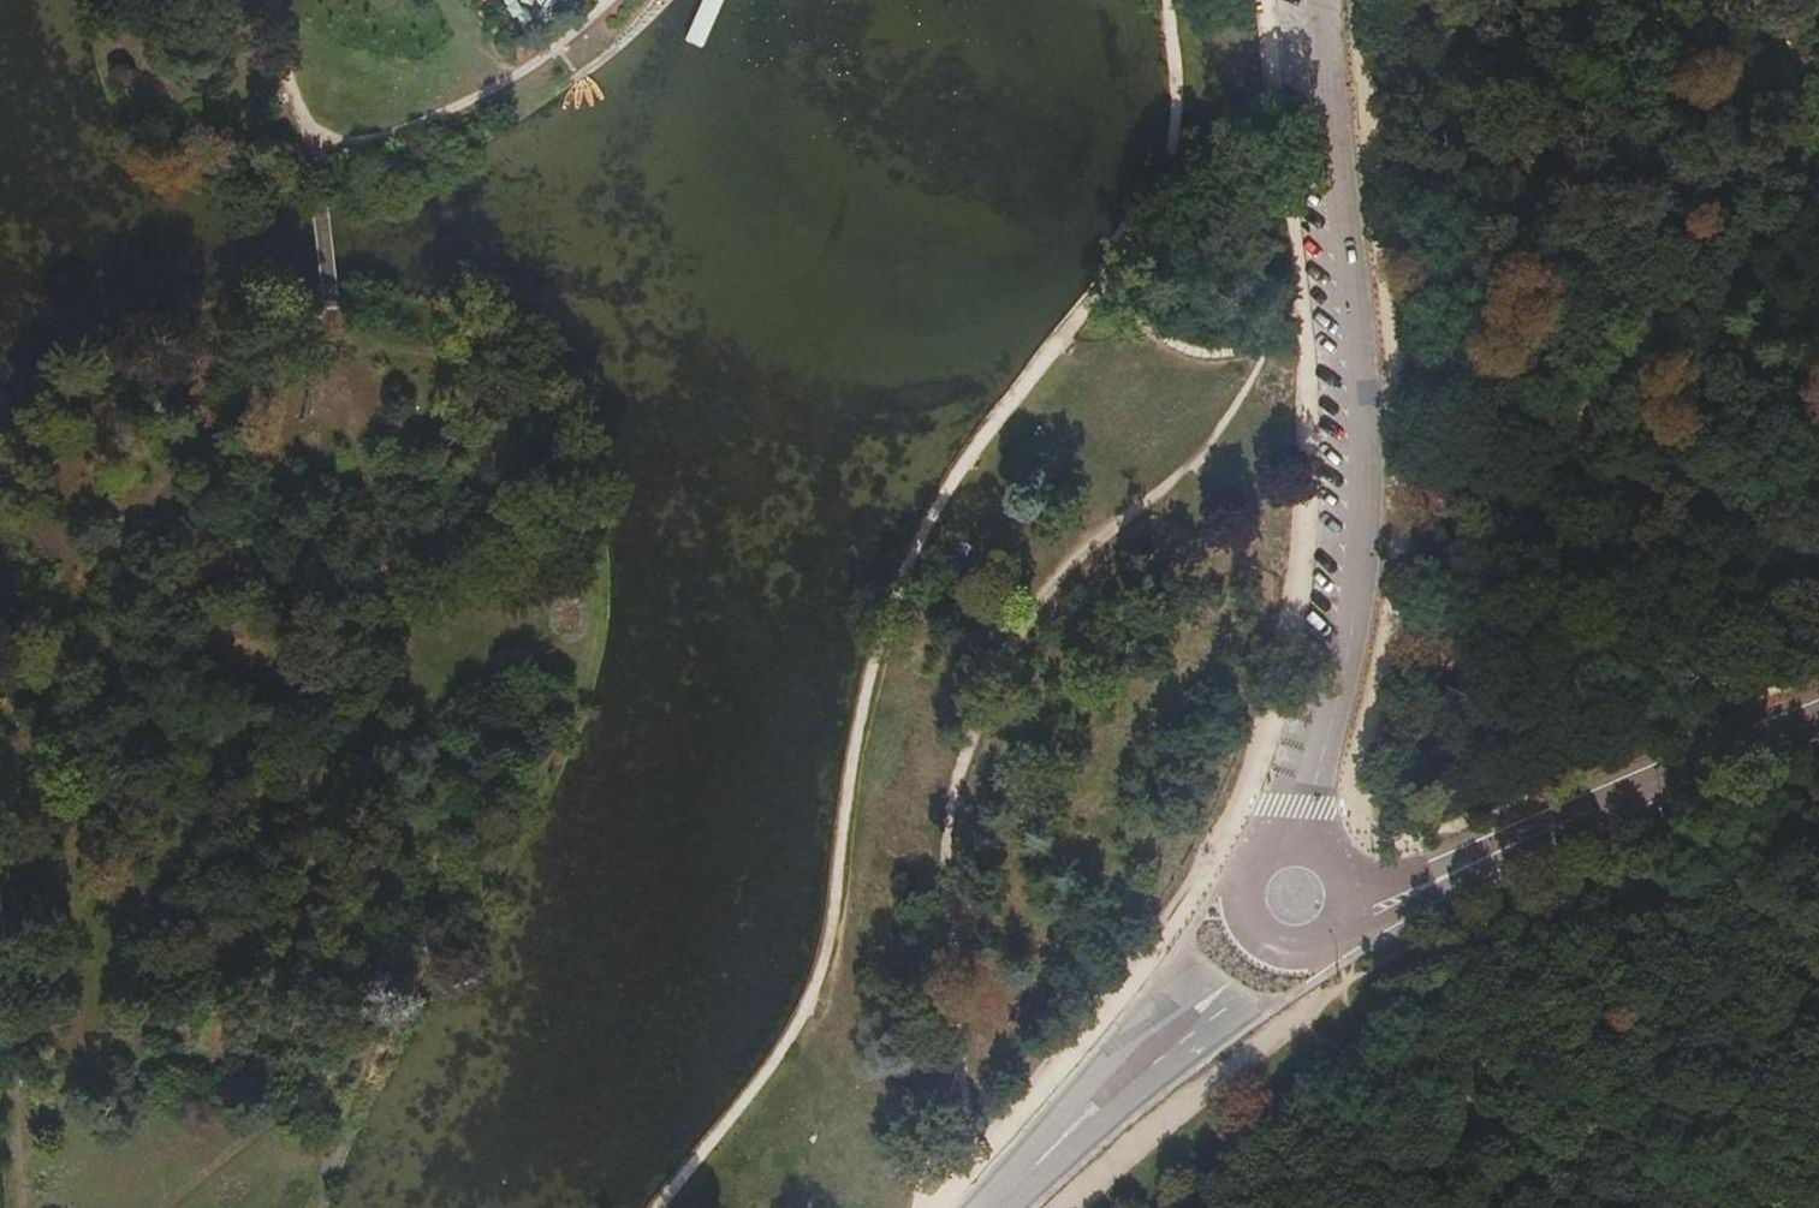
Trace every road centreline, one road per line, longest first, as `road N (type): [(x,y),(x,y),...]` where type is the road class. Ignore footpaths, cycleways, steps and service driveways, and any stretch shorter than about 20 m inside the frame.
road 1 (unclassified): [(1310,0),(1352,464),(1335,630),(1294,847)]
road 2 (unclassified): [(1341,903),(1374,907),(1618,796),(1818,720)]
road 3 (unclassified): [(1294,847),(1262,856),(1244,882),(1254,928),(1271,941),(1300,945),(1321,937),(1341,903)]

